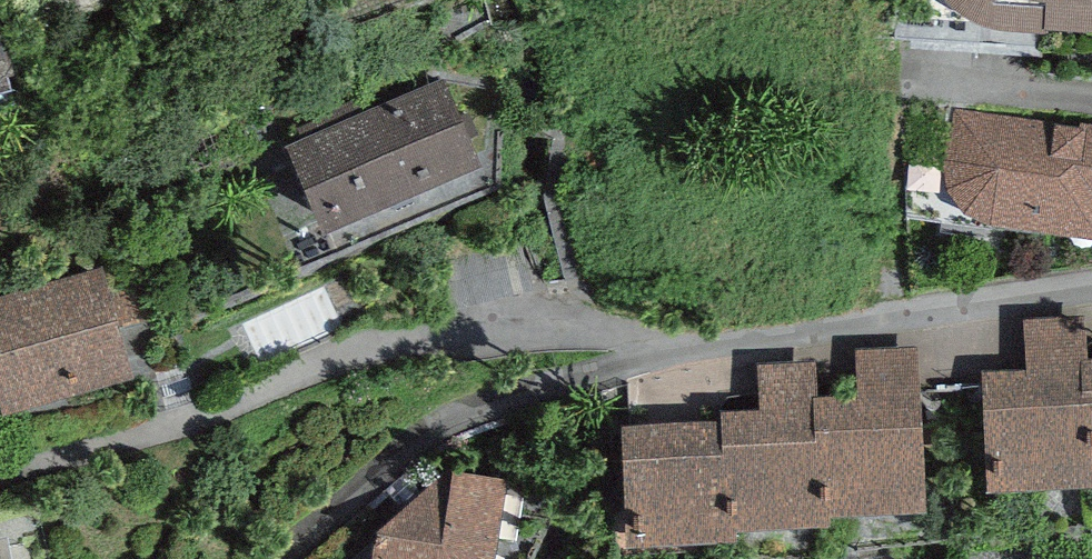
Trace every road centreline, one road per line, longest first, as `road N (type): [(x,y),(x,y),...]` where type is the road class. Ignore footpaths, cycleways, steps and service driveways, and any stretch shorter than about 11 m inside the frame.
road 1 (residential): [(1091,293),(663,354)]

